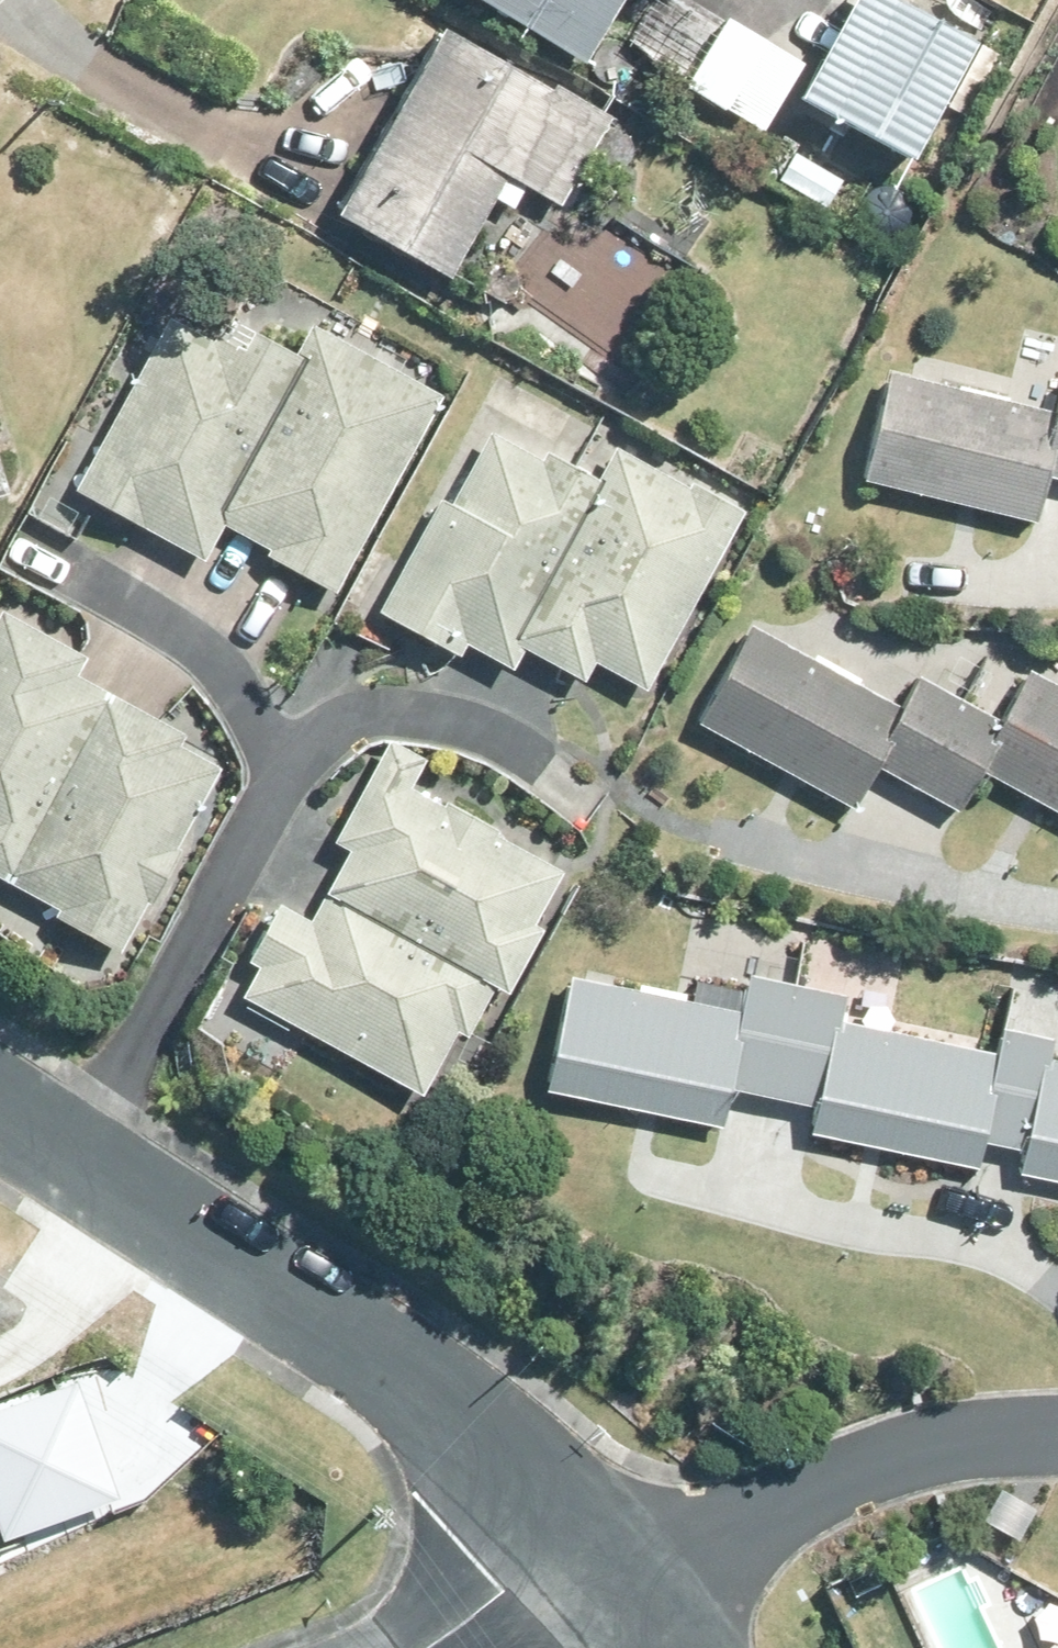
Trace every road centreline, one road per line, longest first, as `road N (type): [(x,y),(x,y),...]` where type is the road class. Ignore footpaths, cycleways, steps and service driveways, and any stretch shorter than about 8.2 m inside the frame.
road 1 (residential): [(567,1535),(434,1395),(0,1111)]
road 2 (residential): [(1057,1434),(951,1438),(831,1473),(730,1520),(567,1535)]
road 3 (residential): [(567,1535),(423,1647)]
road 4 (residential): [(658,1647),(567,1535)]

